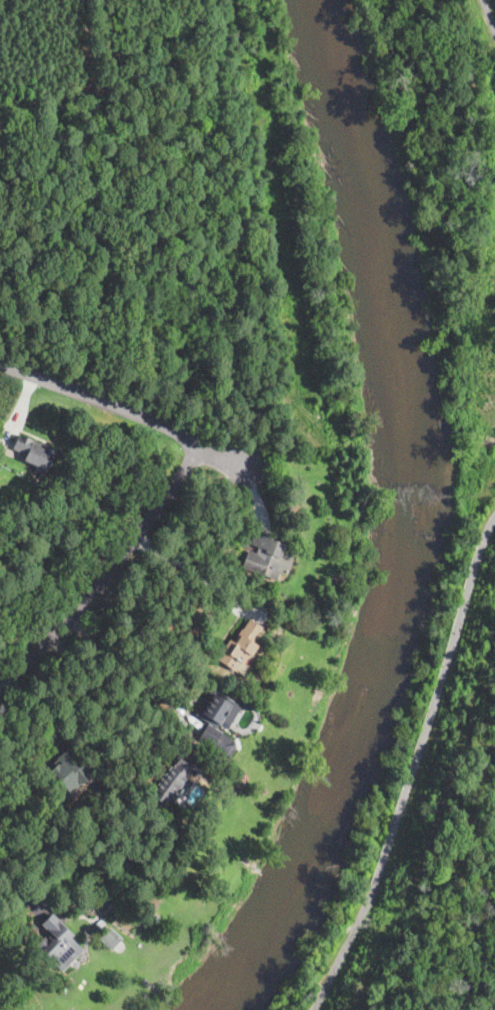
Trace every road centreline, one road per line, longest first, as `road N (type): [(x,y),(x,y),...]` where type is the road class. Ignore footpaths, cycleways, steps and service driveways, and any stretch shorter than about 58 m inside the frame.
road 1 (residential): [(0,687),(101,584),(179,486),(200,443)]
road 2 (residential): [(0,364),(249,468)]

